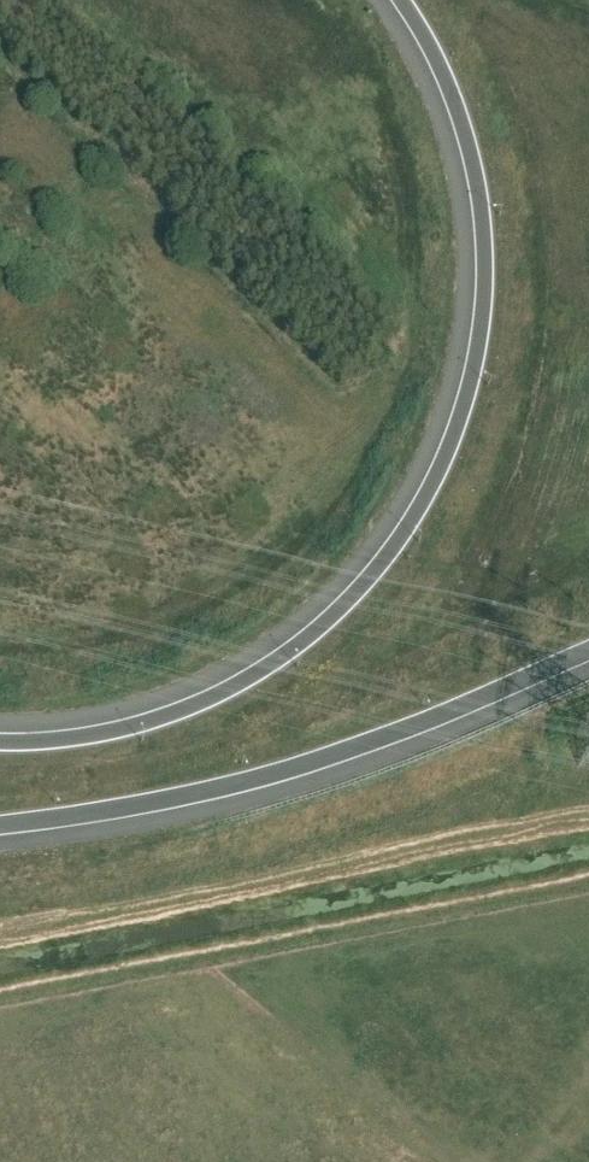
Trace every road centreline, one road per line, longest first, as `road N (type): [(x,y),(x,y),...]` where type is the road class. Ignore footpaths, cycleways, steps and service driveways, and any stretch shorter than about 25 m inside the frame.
road 1 (motorway): [(402,0),(461,117),(486,258),(469,396),(410,526),(324,621),(229,688),(128,727),(0,744)]
road 2 (motorway): [(0,833),(245,789),(348,759),(588,659)]

